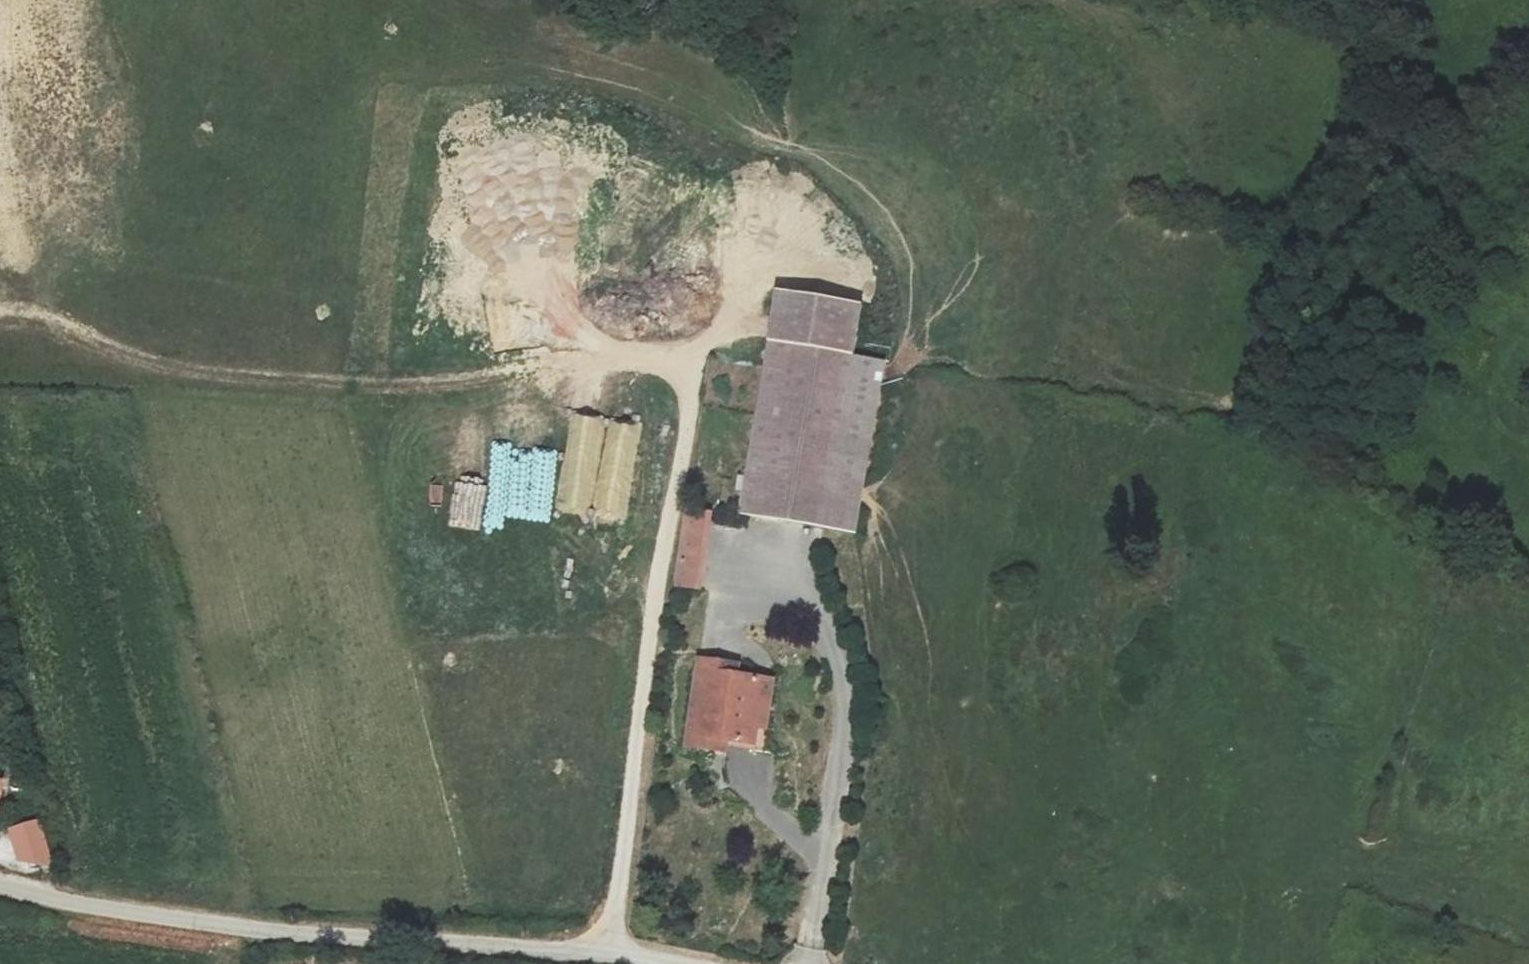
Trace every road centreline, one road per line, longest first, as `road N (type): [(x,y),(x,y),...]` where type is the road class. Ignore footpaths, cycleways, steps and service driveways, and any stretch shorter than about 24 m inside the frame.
road 1 (unclassified): [(666,963),(297,934),(103,909),(0,886)]

